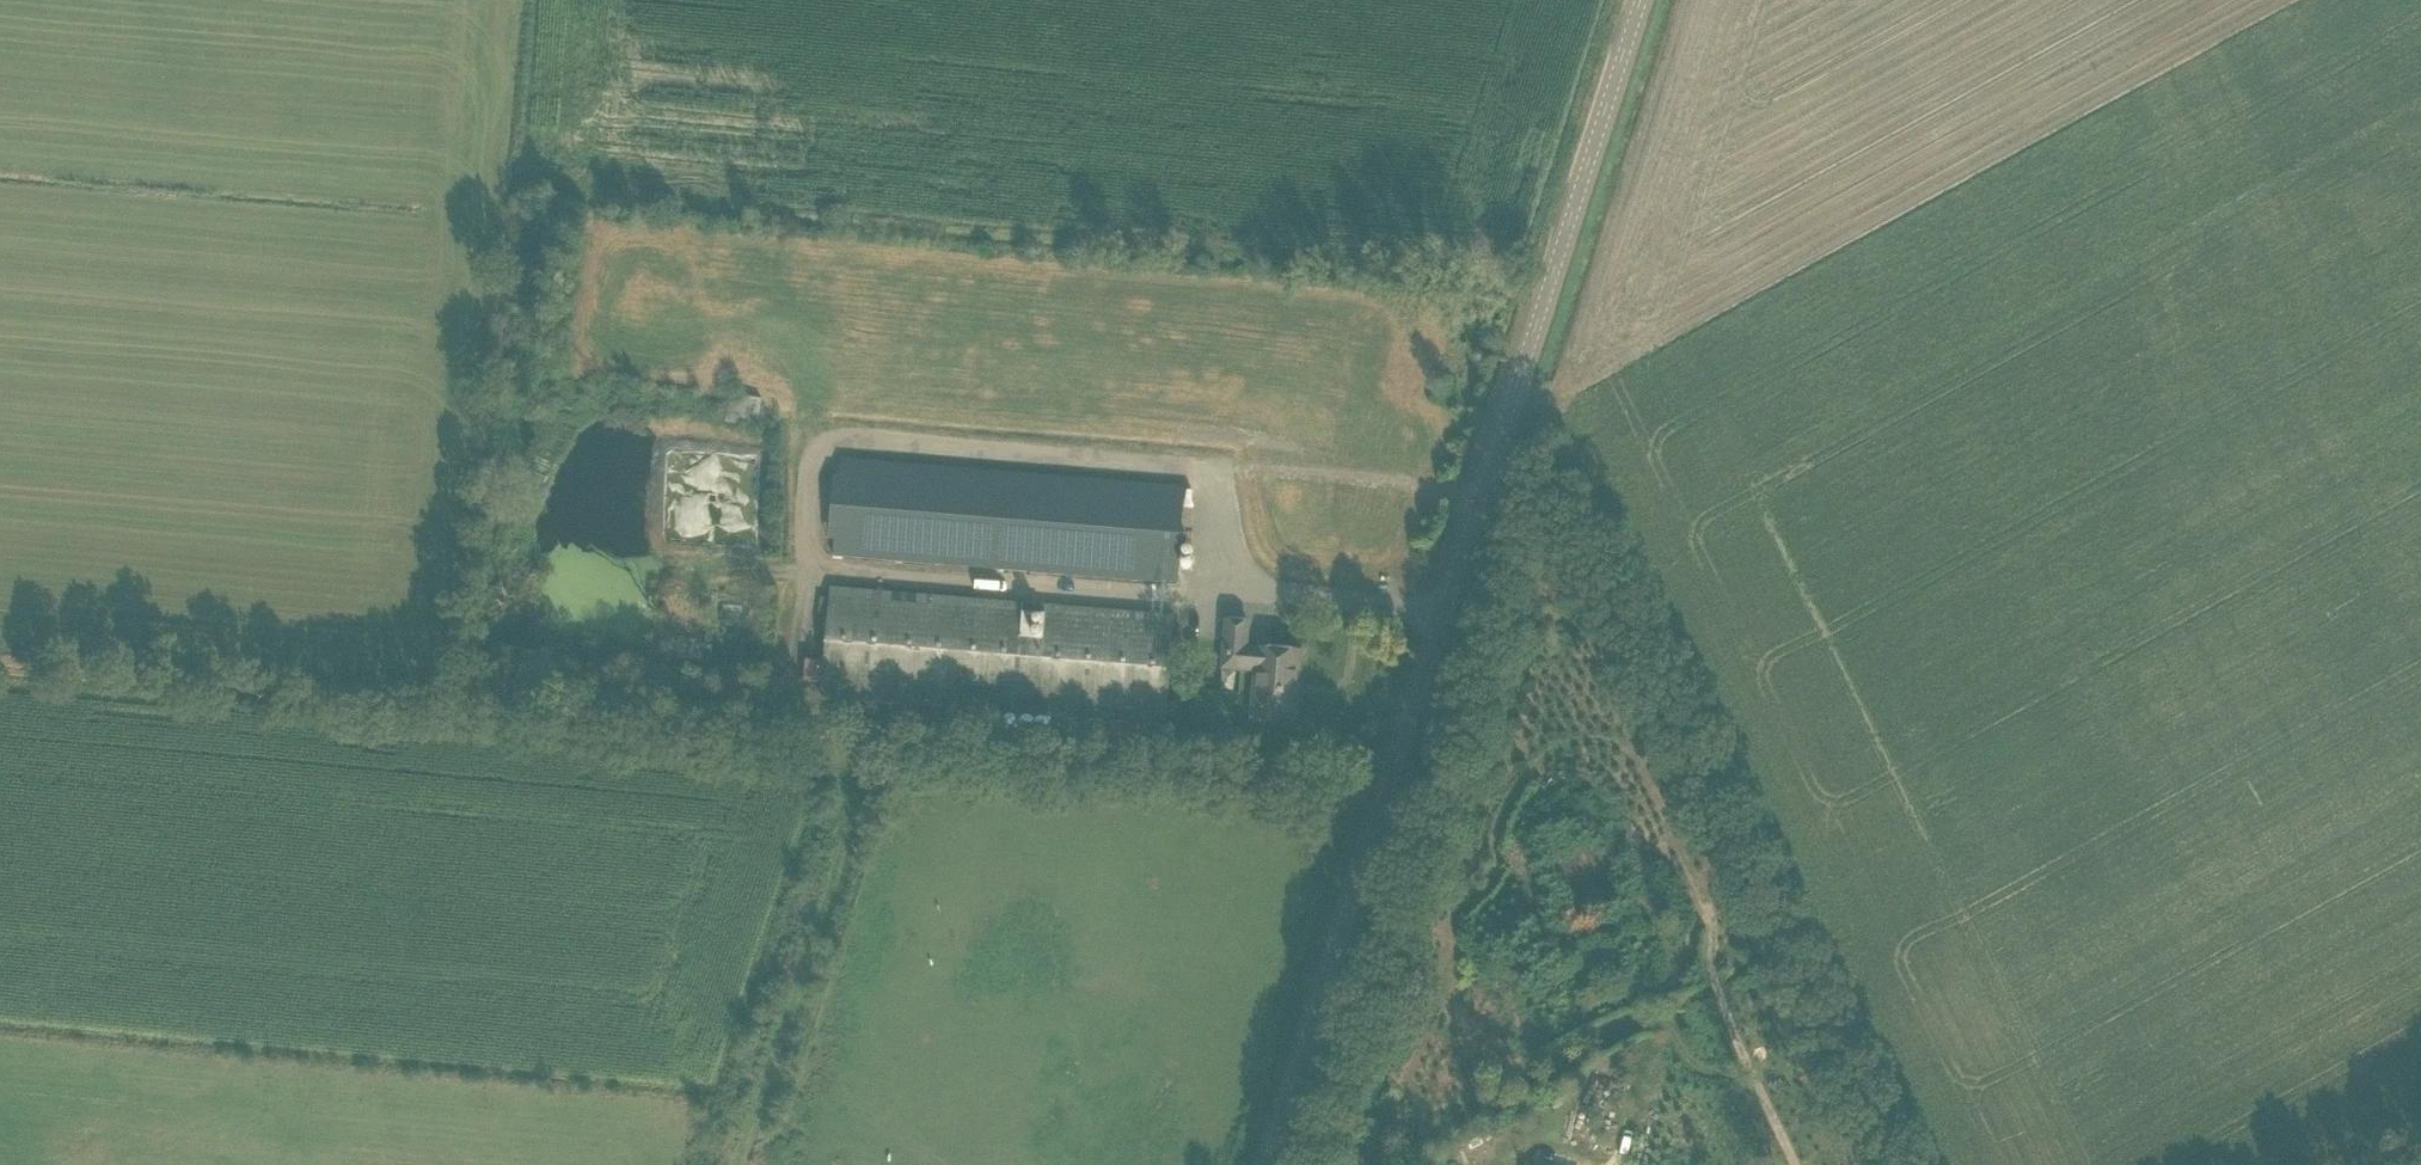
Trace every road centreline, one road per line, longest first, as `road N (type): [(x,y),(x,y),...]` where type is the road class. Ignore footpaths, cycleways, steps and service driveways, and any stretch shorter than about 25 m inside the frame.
road 1 (track): [(0,672),(432,700),(1384,800)]
road 2 (tertiary): [(1266,1164),(1640,0)]

